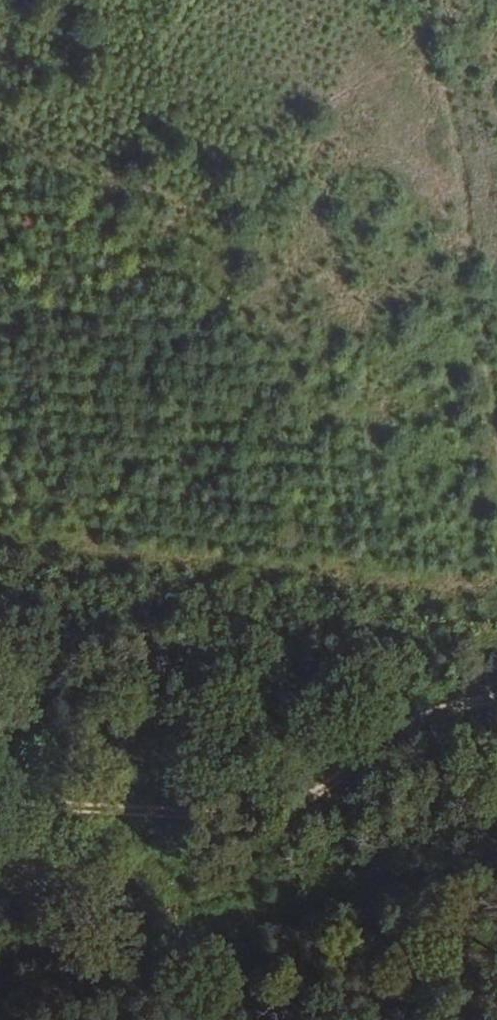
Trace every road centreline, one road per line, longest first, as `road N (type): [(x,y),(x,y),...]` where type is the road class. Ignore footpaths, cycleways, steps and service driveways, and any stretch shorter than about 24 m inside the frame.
road 1 (track): [(0,794),(133,810),(258,806),(464,689),(496,695)]

